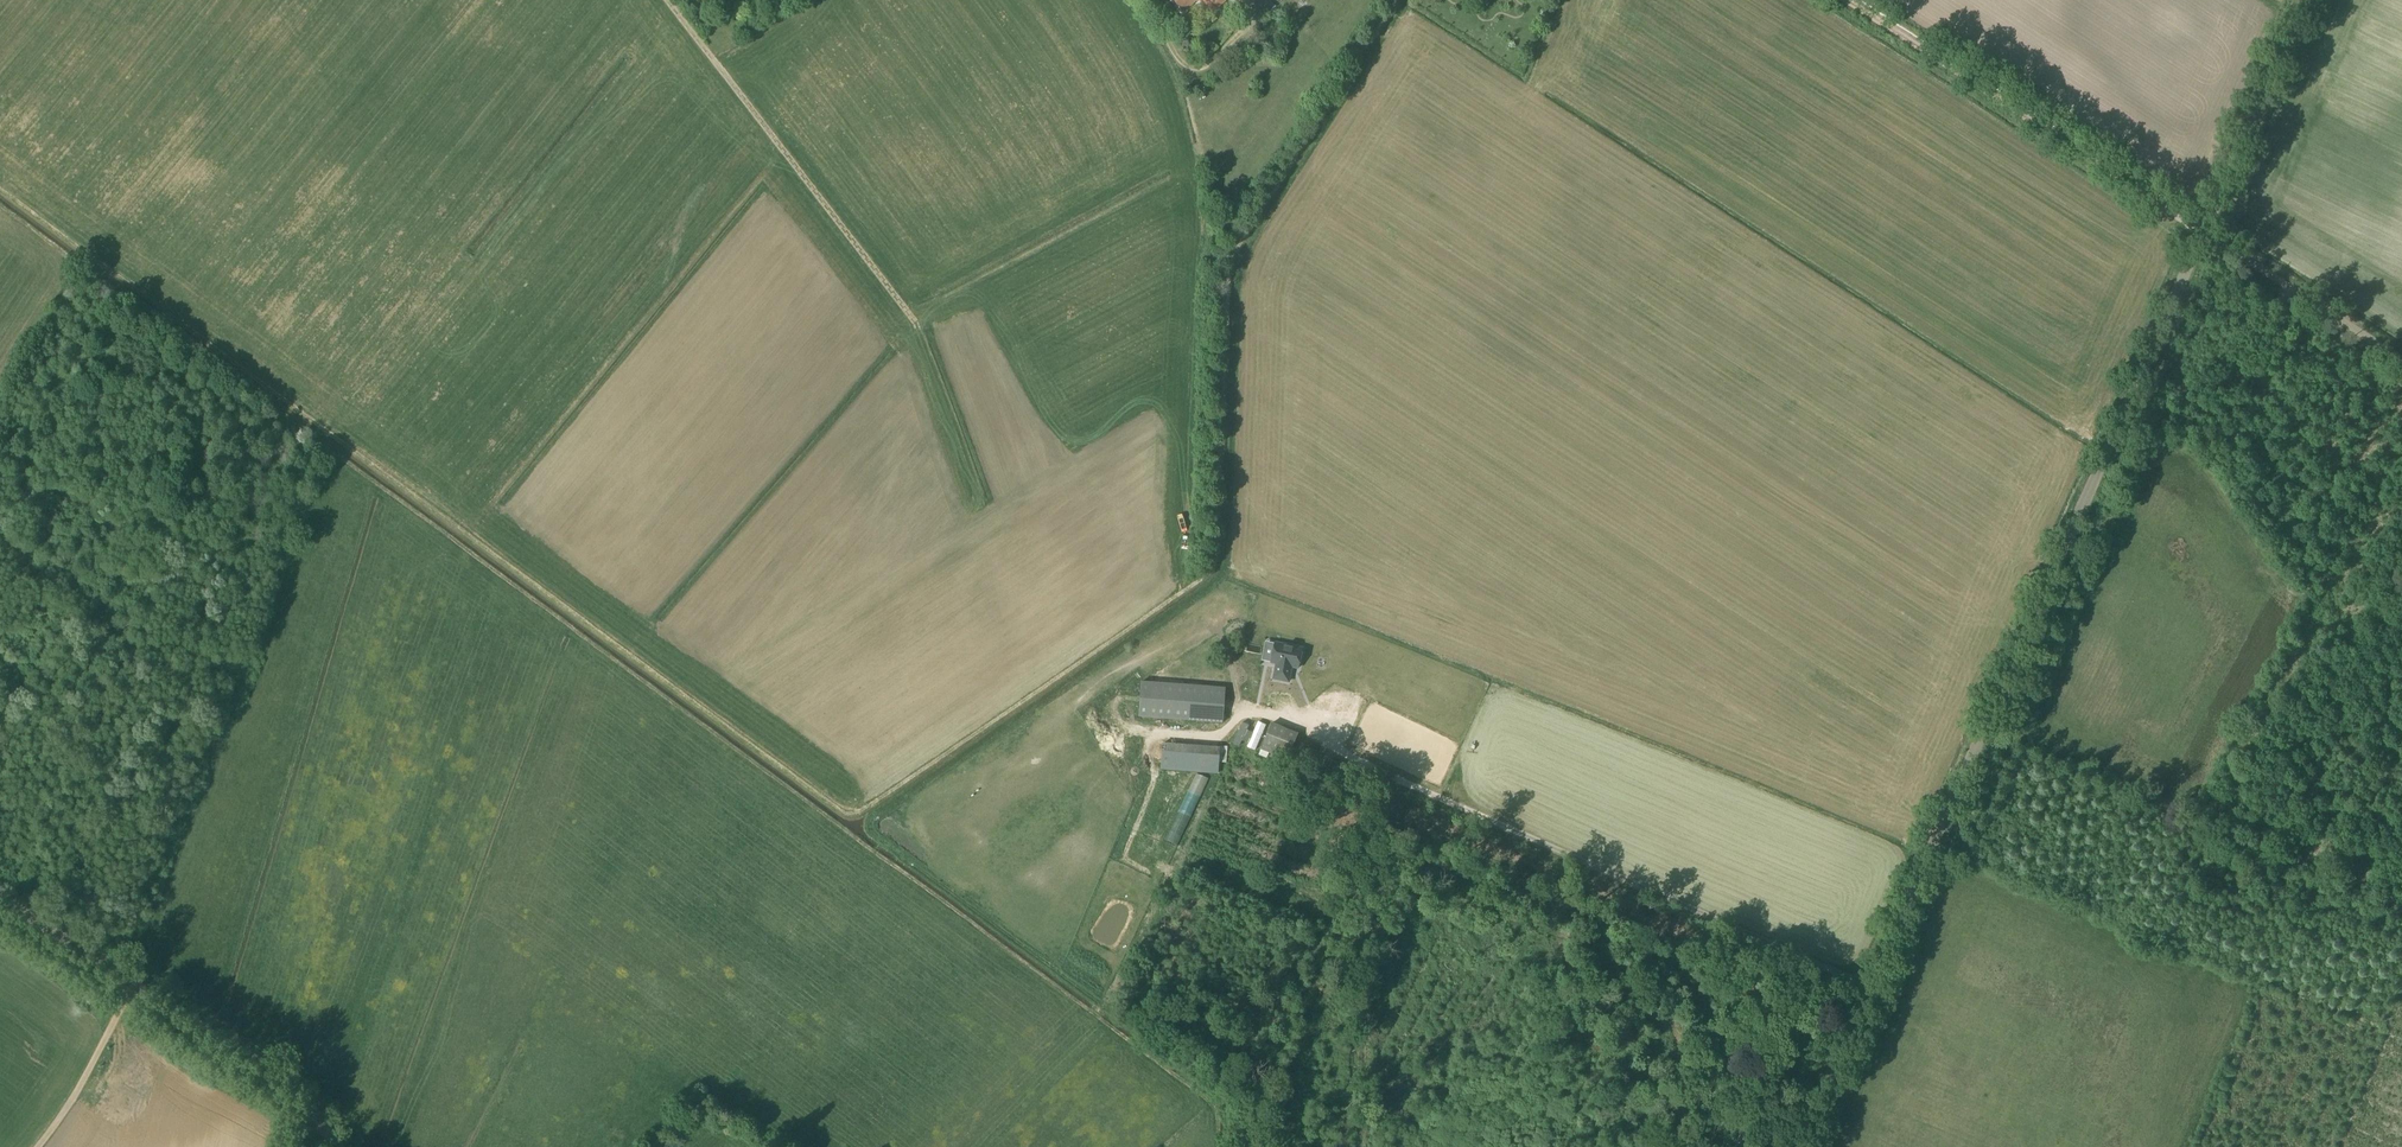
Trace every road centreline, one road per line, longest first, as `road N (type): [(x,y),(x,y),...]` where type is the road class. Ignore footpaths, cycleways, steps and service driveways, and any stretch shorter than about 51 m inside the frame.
road 1 (unclassified): [(1801,1146),(2207,236)]
road 2 (track): [(1870,987),(1340,753)]
road 3 (track): [(2207,236),(1845,0)]
road 4 (unclassified): [(338,1146),(280,1082),(0,897)]
road 5 (unclassified): [(2207,236),(2305,0)]
road 6 (unclassified): [(2401,360),(2207,236)]

